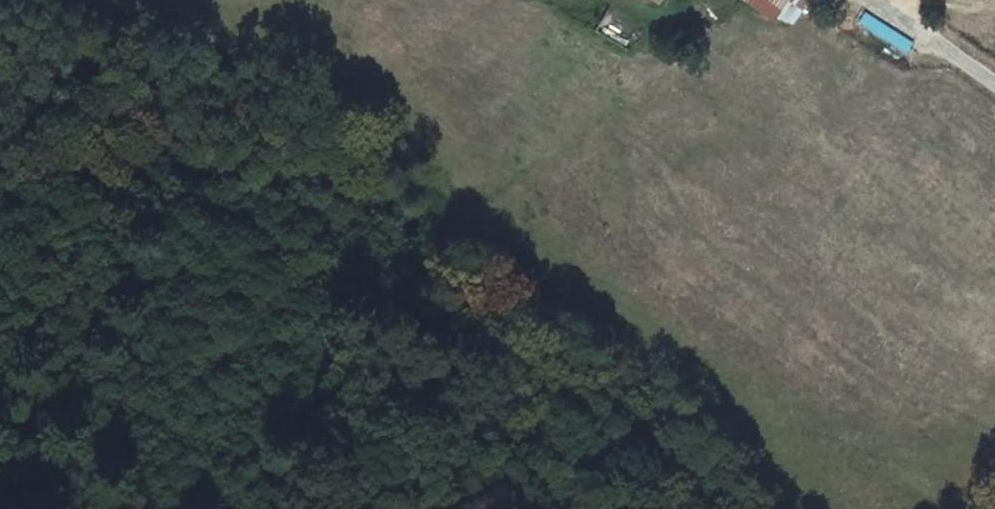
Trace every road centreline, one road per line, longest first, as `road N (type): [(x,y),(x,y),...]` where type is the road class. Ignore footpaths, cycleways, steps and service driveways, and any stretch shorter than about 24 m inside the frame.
road 1 (residential): [(994,85),(871,0)]

